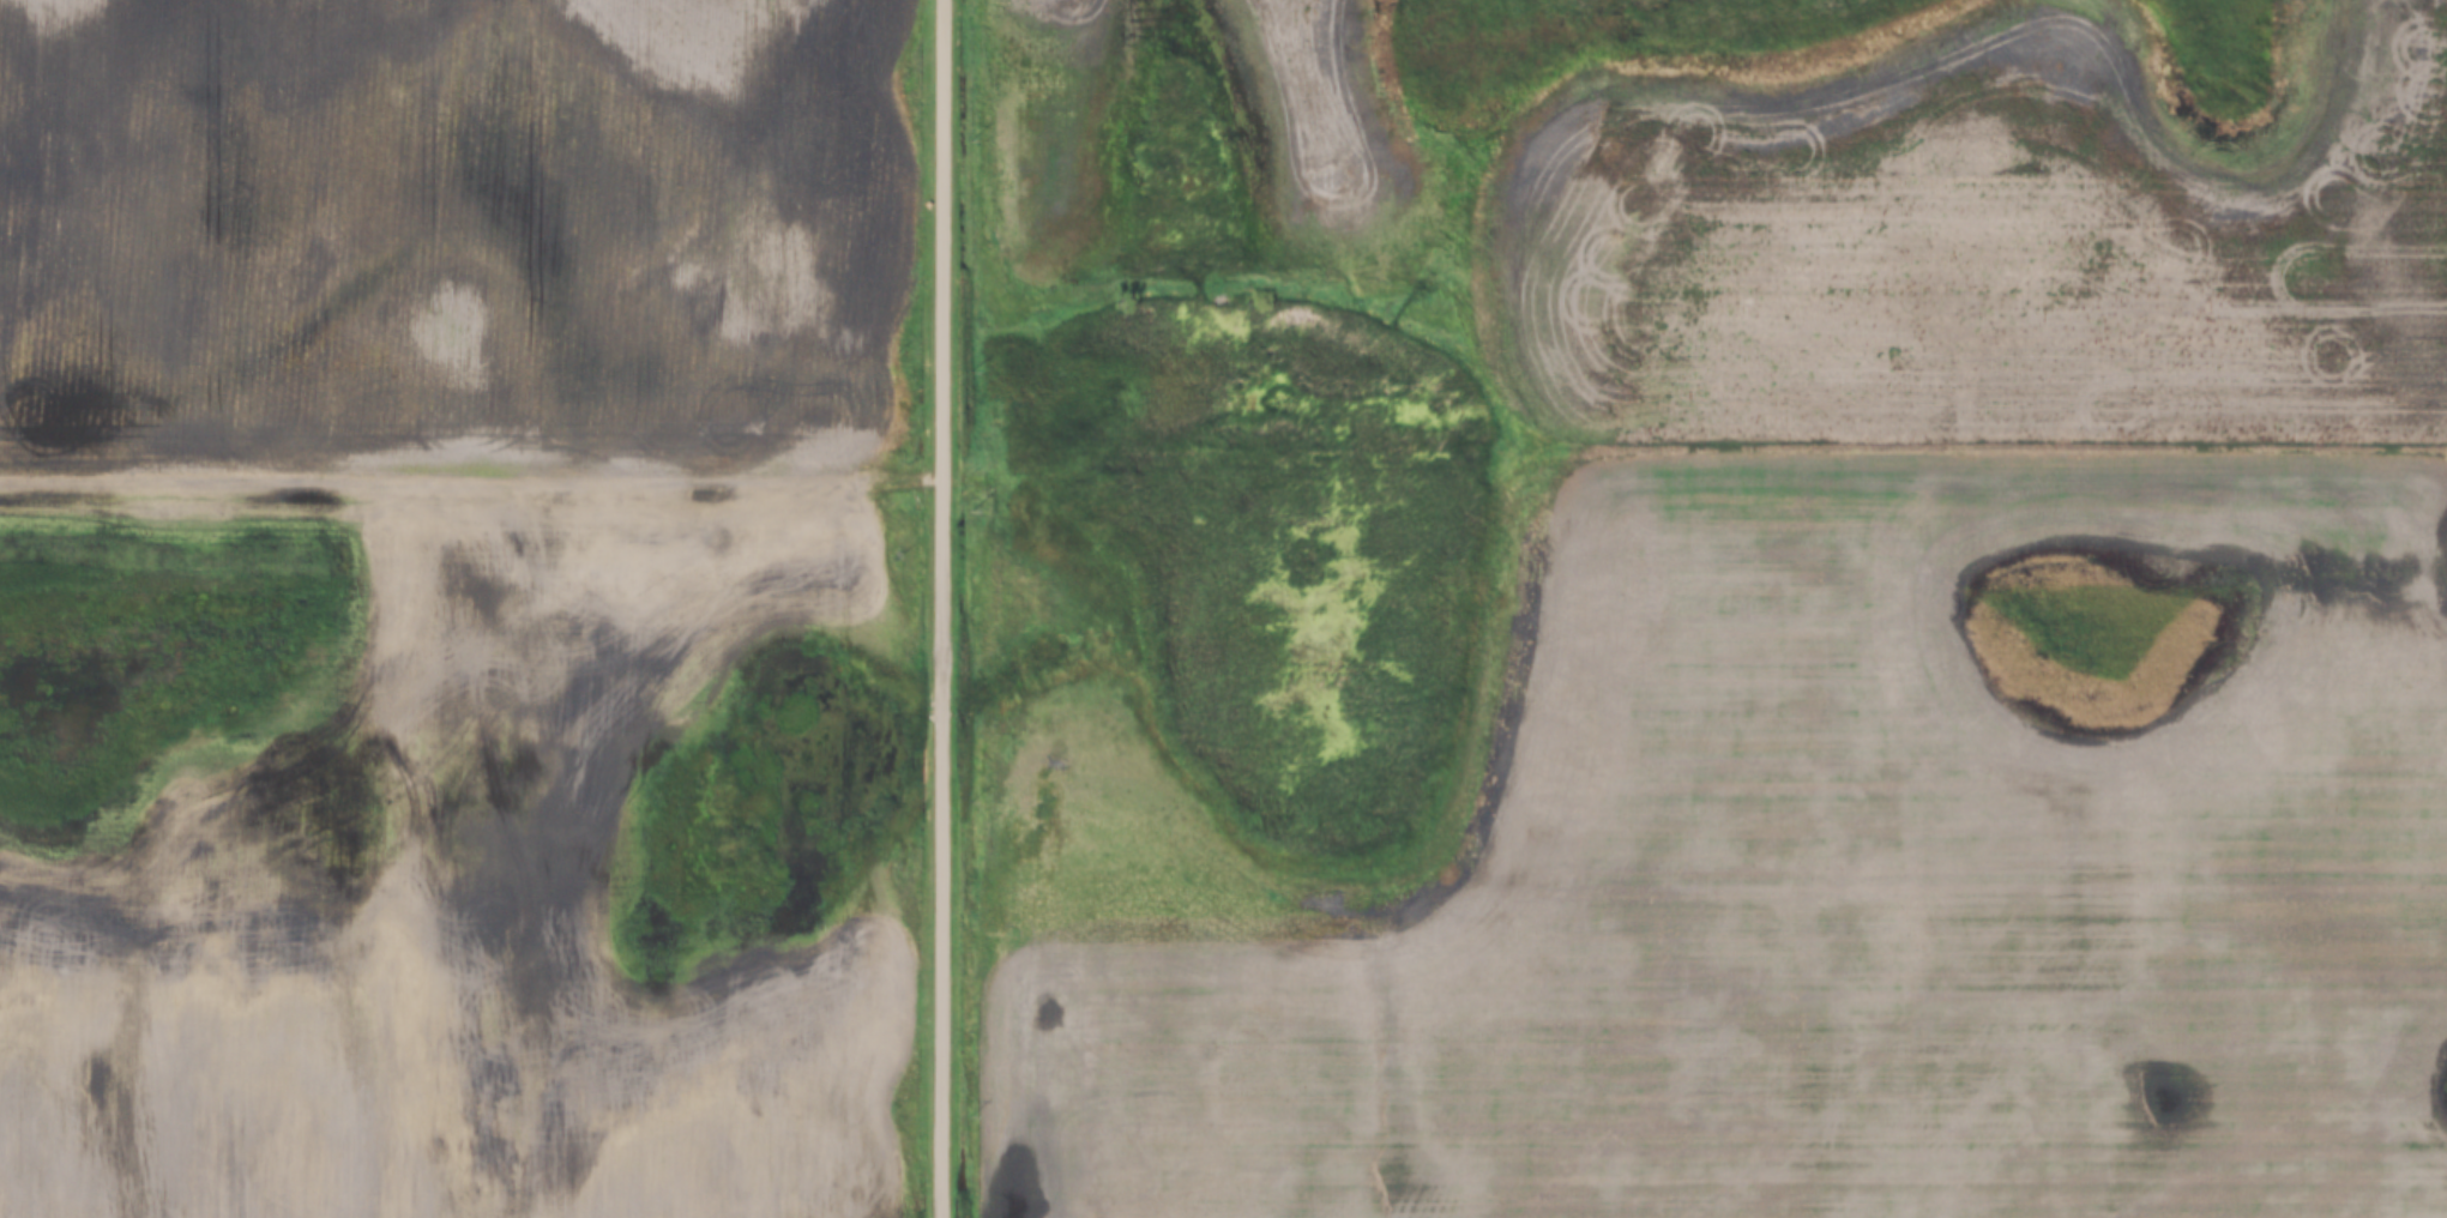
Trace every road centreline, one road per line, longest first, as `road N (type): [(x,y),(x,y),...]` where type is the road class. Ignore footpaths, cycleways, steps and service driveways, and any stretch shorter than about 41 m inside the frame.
road 1 (residential): [(943,1217),(944,0)]

